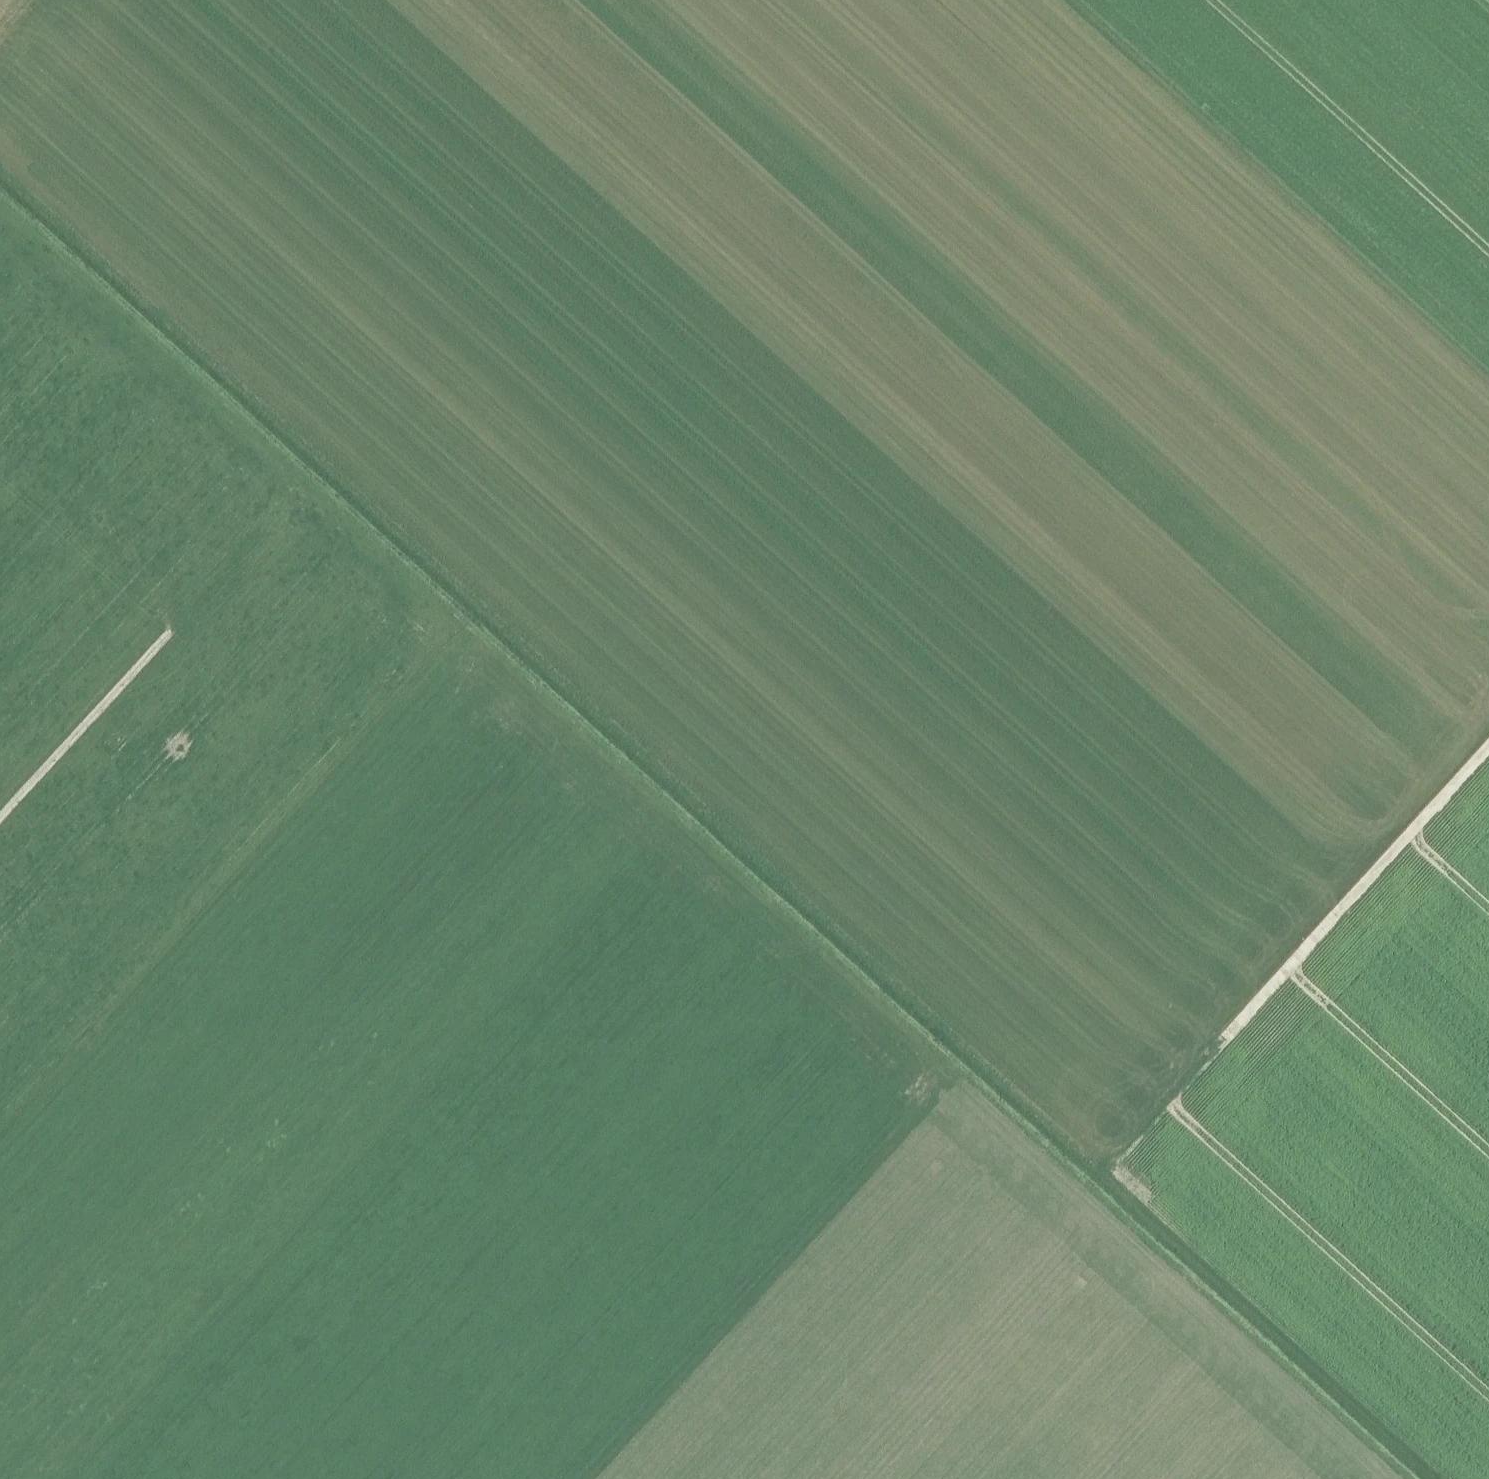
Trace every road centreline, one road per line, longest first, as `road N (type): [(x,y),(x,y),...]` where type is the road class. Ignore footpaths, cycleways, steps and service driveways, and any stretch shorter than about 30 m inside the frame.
road 1 (track): [(1228,1042),(1488,751)]

